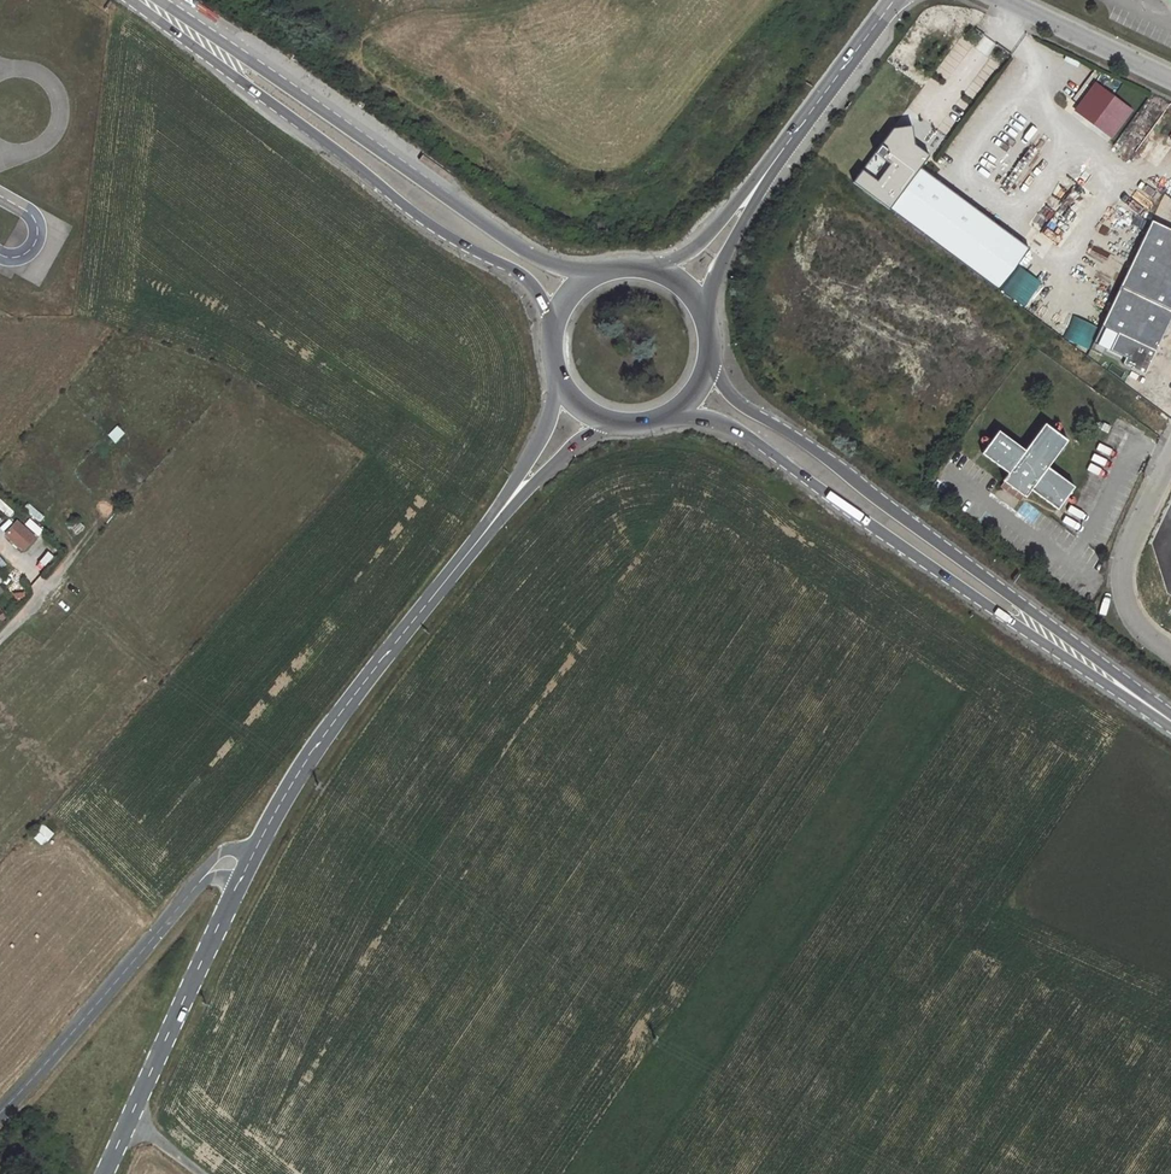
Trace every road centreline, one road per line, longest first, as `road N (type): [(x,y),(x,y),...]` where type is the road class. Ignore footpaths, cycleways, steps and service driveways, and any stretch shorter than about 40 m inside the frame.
road 1 (primary): [(672,407),(768,449),(1014,622),(1157,710)]
road 2 (primary): [(1157,710),(804,442),(729,398),(704,366)]
road 3 (primary): [(594,273),(540,259),(494,233),(160,12)]
road 4 (primary): [(160,12),(423,223),(526,281),(553,325)]
road 5 (secondary): [(246,868),(319,741),(498,511)]
road 6 (tertiary): [(0,1111),(202,876),(246,868)]
road 7 (secondary): [(105,1173),(246,868)]
road 8 (residential): [(1170,453),(1119,561),(1119,592),(1134,623),(1170,650)]
road 9 (secondary): [(754,188),(890,6)]
road 10 (unclassified): [(1006,0),(1170,79)]
road 11 (secondary): [(562,382),(548,425),(498,511)]
road 12 (secondary): [(498,511),(606,416)]
road 13 (secondary): [(701,312),(754,188)]
road 14 (secondary): [(754,188),(688,252),(649,267)]

